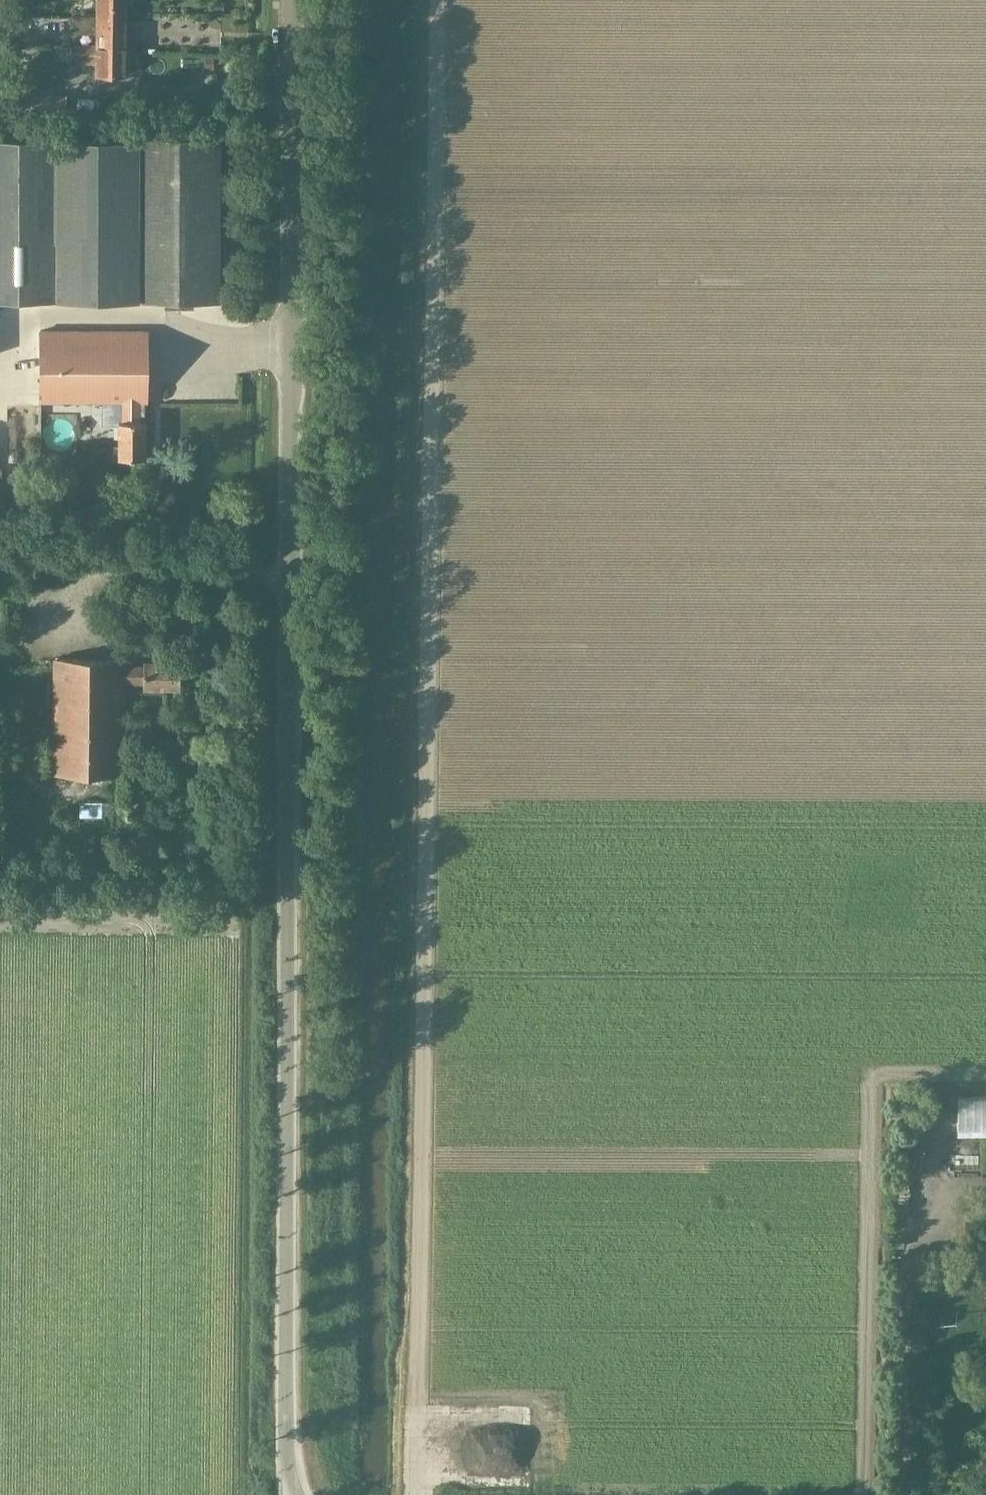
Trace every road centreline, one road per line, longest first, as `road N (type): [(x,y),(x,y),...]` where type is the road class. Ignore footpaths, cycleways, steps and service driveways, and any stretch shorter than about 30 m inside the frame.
road 1 (unclassified): [(295,1494),(286,1472),(285,1362),(292,0)]

